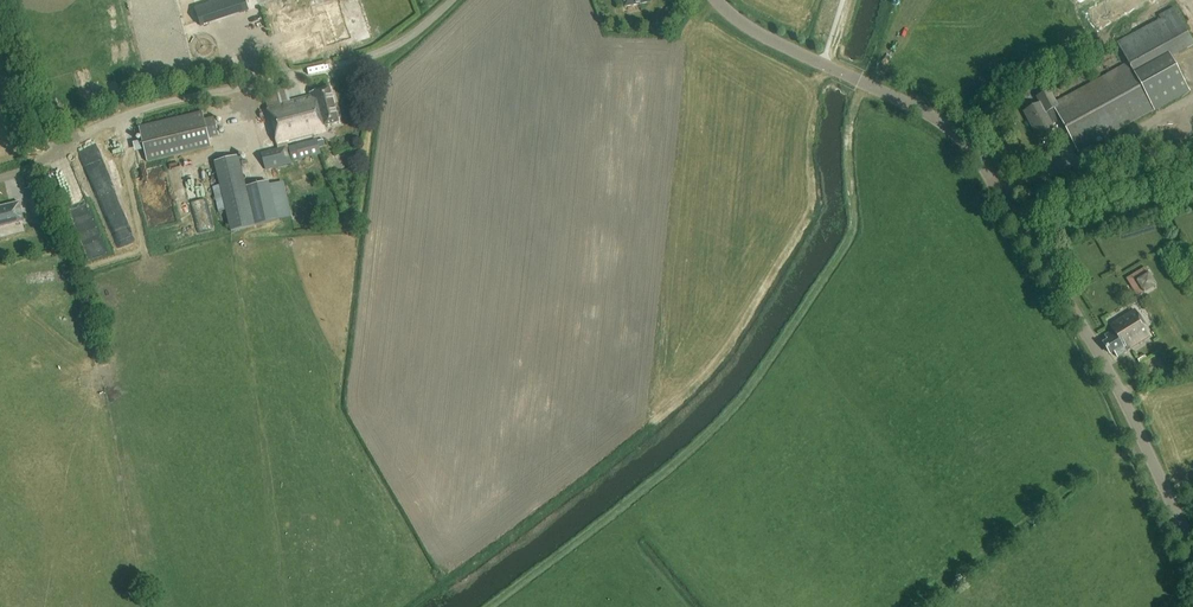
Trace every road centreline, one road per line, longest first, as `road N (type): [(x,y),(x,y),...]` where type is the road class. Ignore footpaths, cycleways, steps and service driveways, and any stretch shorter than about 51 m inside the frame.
road 1 (tertiary): [(1192,557),(1128,408),(968,145),(935,117),(736,21),(716,0)]
road 2 (track): [(488,606),(688,453),(798,321),(851,237),(846,138),(862,83)]
road 3 (unclassified): [(48,153),(121,116),(389,53),(456,0)]

